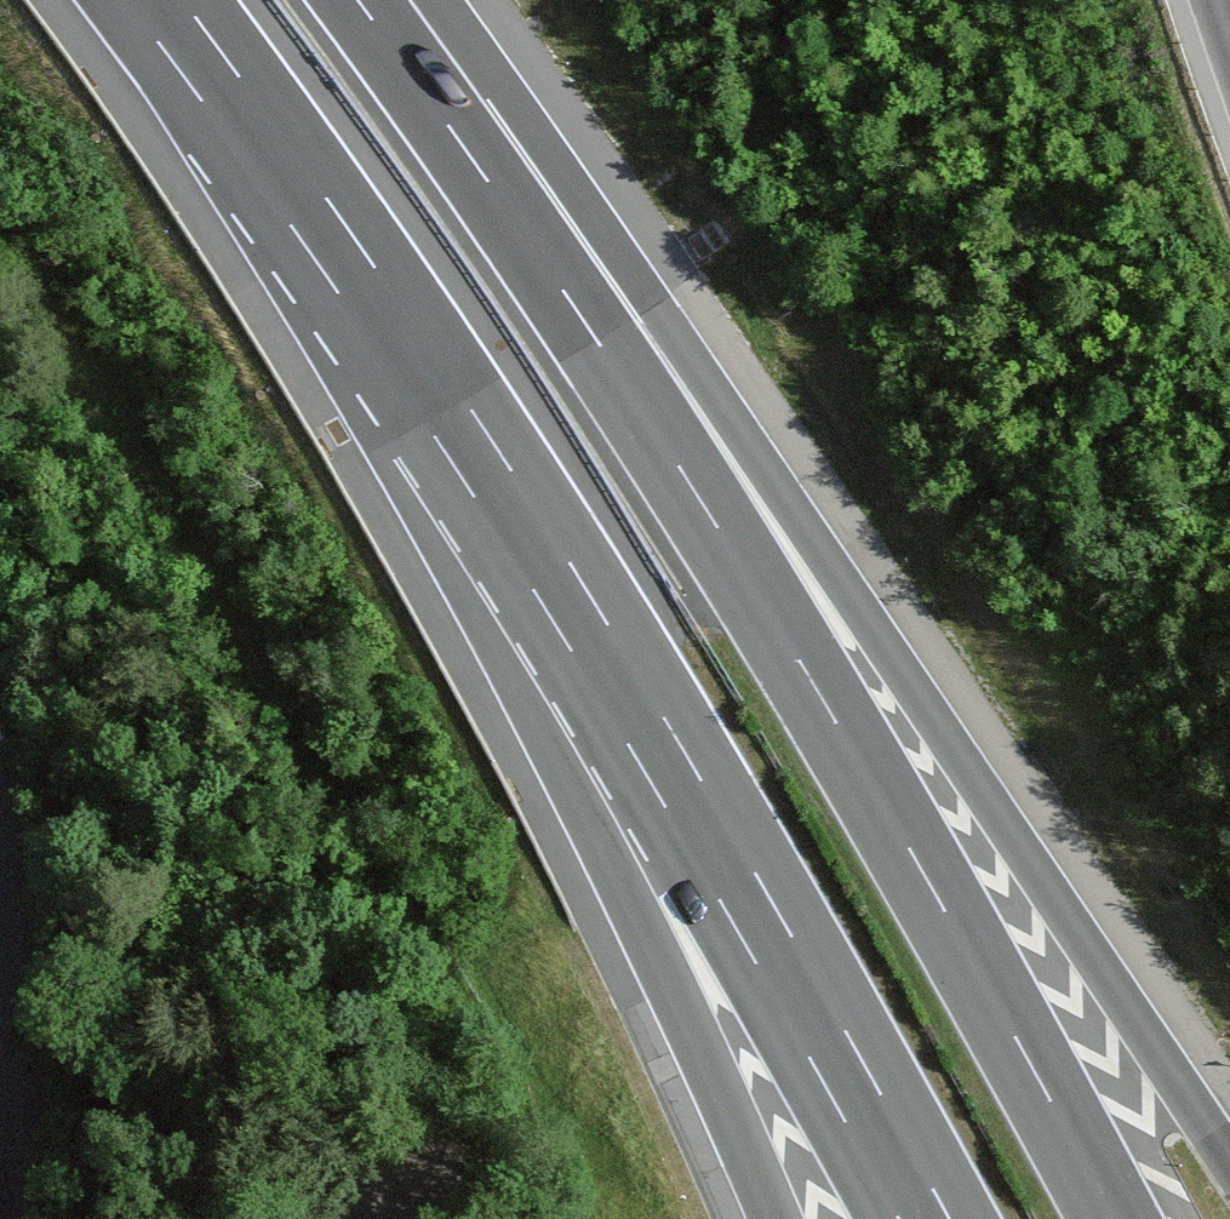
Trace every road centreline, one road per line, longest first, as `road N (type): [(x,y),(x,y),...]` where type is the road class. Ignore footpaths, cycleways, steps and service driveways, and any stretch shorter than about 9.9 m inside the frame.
road 1 (motorway): [(197,57),(335,249),(582,623),(923,1218)]
road 2 (motorway): [(1229,1155),(428,55)]
road 3 (motorway): [(1121,1218),(865,763),(428,55)]
road 4 (motorway): [(197,57),(481,602),(775,1218)]
road 5 (unclassified): [(0,932),(15,1113),(0,1166)]

